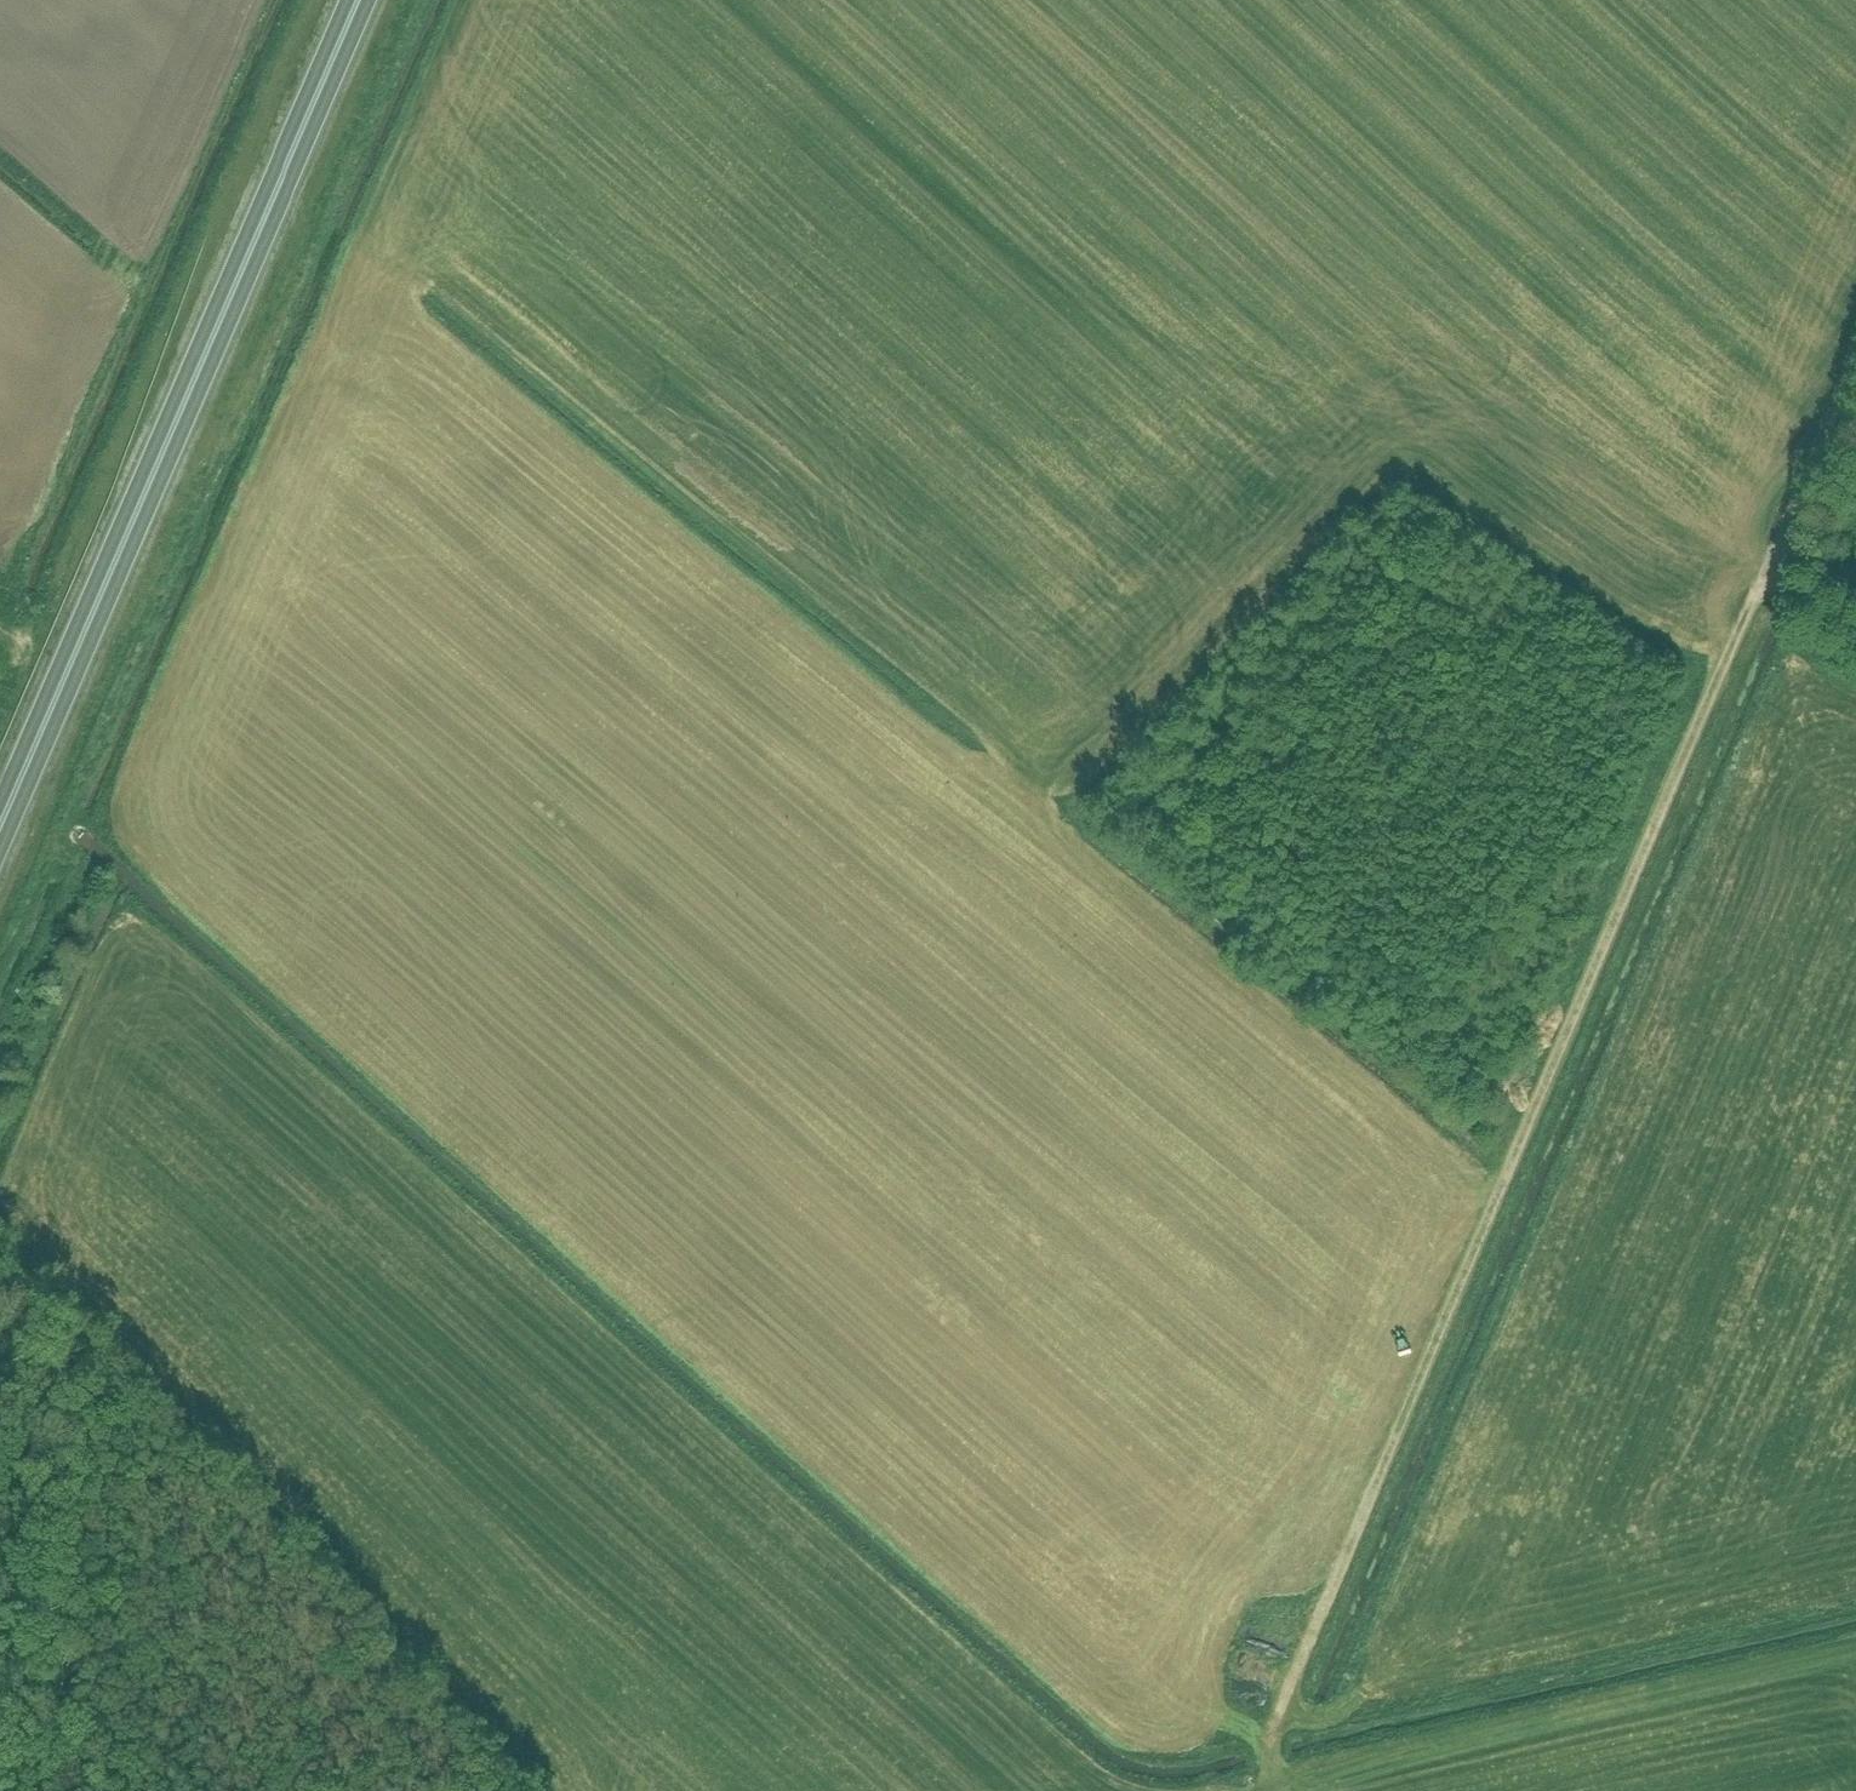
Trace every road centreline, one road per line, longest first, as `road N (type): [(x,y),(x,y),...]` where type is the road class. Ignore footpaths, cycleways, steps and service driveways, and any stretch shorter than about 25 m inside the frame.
road 1 (track): [(1269,1790),(1272,1738),(1765,575)]
road 2 (trunk): [(0,824),(356,0)]

